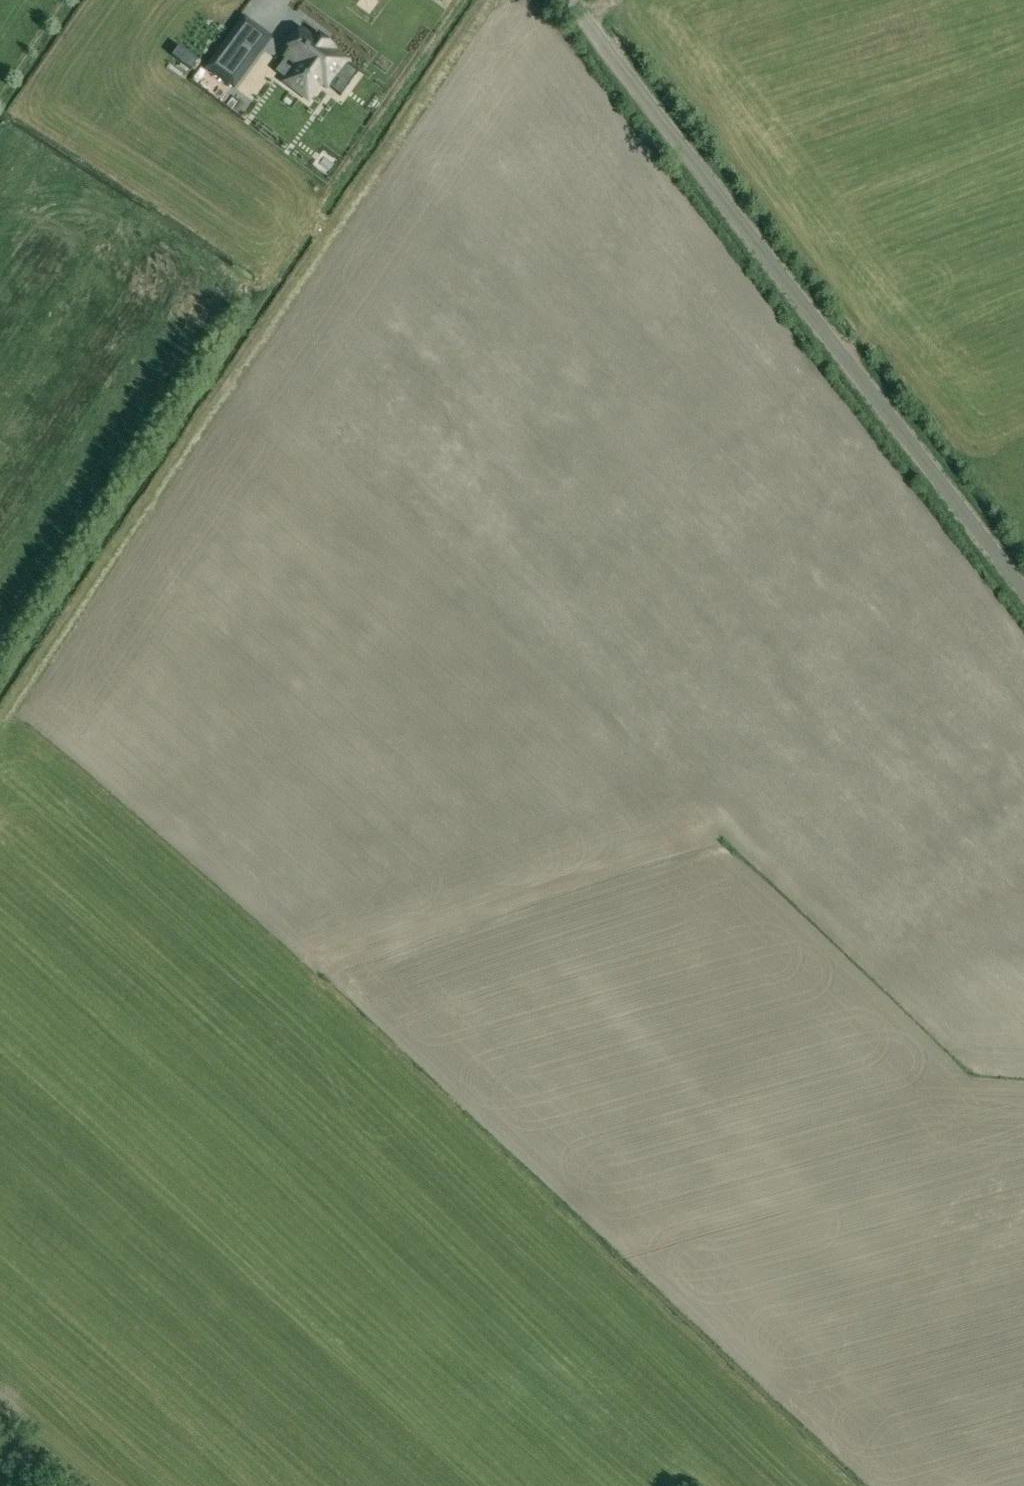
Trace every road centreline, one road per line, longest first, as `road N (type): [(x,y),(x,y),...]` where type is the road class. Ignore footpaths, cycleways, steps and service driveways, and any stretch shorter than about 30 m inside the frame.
road 1 (unclassified): [(1023,591),(571,0)]

